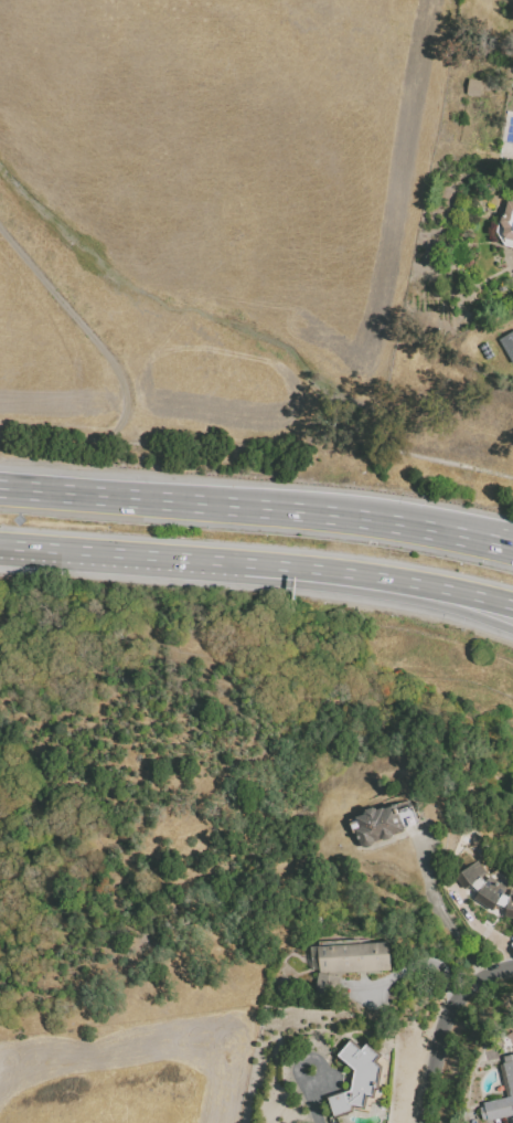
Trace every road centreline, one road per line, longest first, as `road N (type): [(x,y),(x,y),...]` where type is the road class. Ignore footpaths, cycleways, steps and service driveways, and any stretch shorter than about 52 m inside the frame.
road 1 (motorway): [(496,537),(298,508),(0,488)]
road 2 (motorway): [(0,544),(297,568)]
road 3 (track): [(87,465),(110,431),(115,388),(100,353),(0,223)]
road 4 (motorway): [(297,568),(512,630)]
road 5 (motorway): [(297,568),(512,605)]
road 6 (residential): [(424,1122),(441,1015),(477,977),(512,969)]

